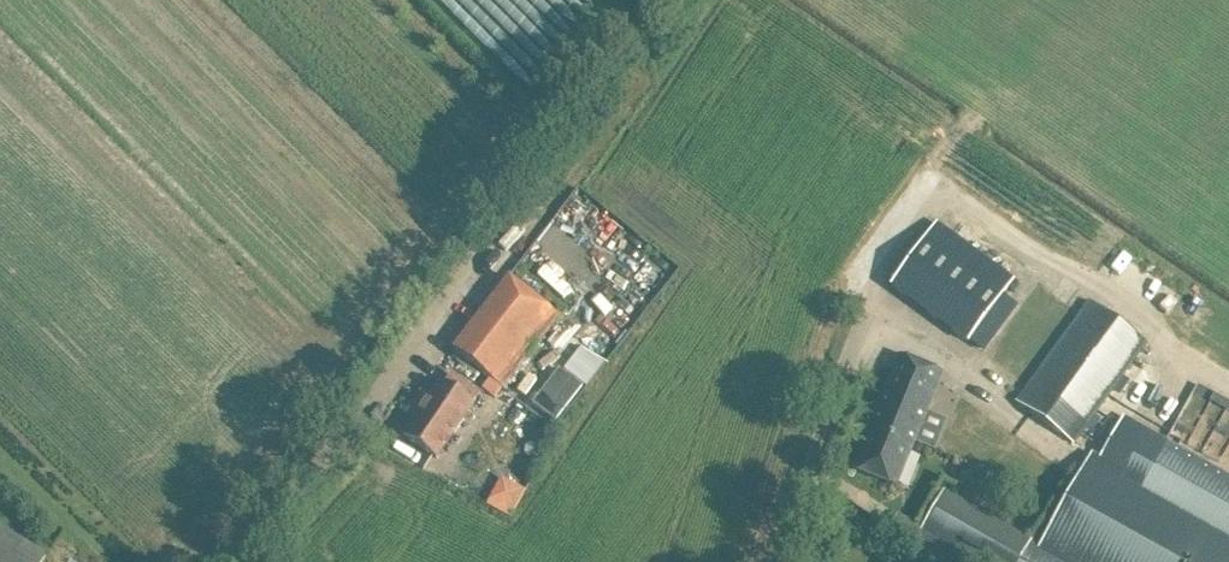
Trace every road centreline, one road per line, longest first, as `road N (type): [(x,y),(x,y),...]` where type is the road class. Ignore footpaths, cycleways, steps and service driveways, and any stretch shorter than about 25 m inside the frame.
road 1 (track): [(216,561),(420,335)]
road 2 (unclassified): [(779,561),(869,315)]

